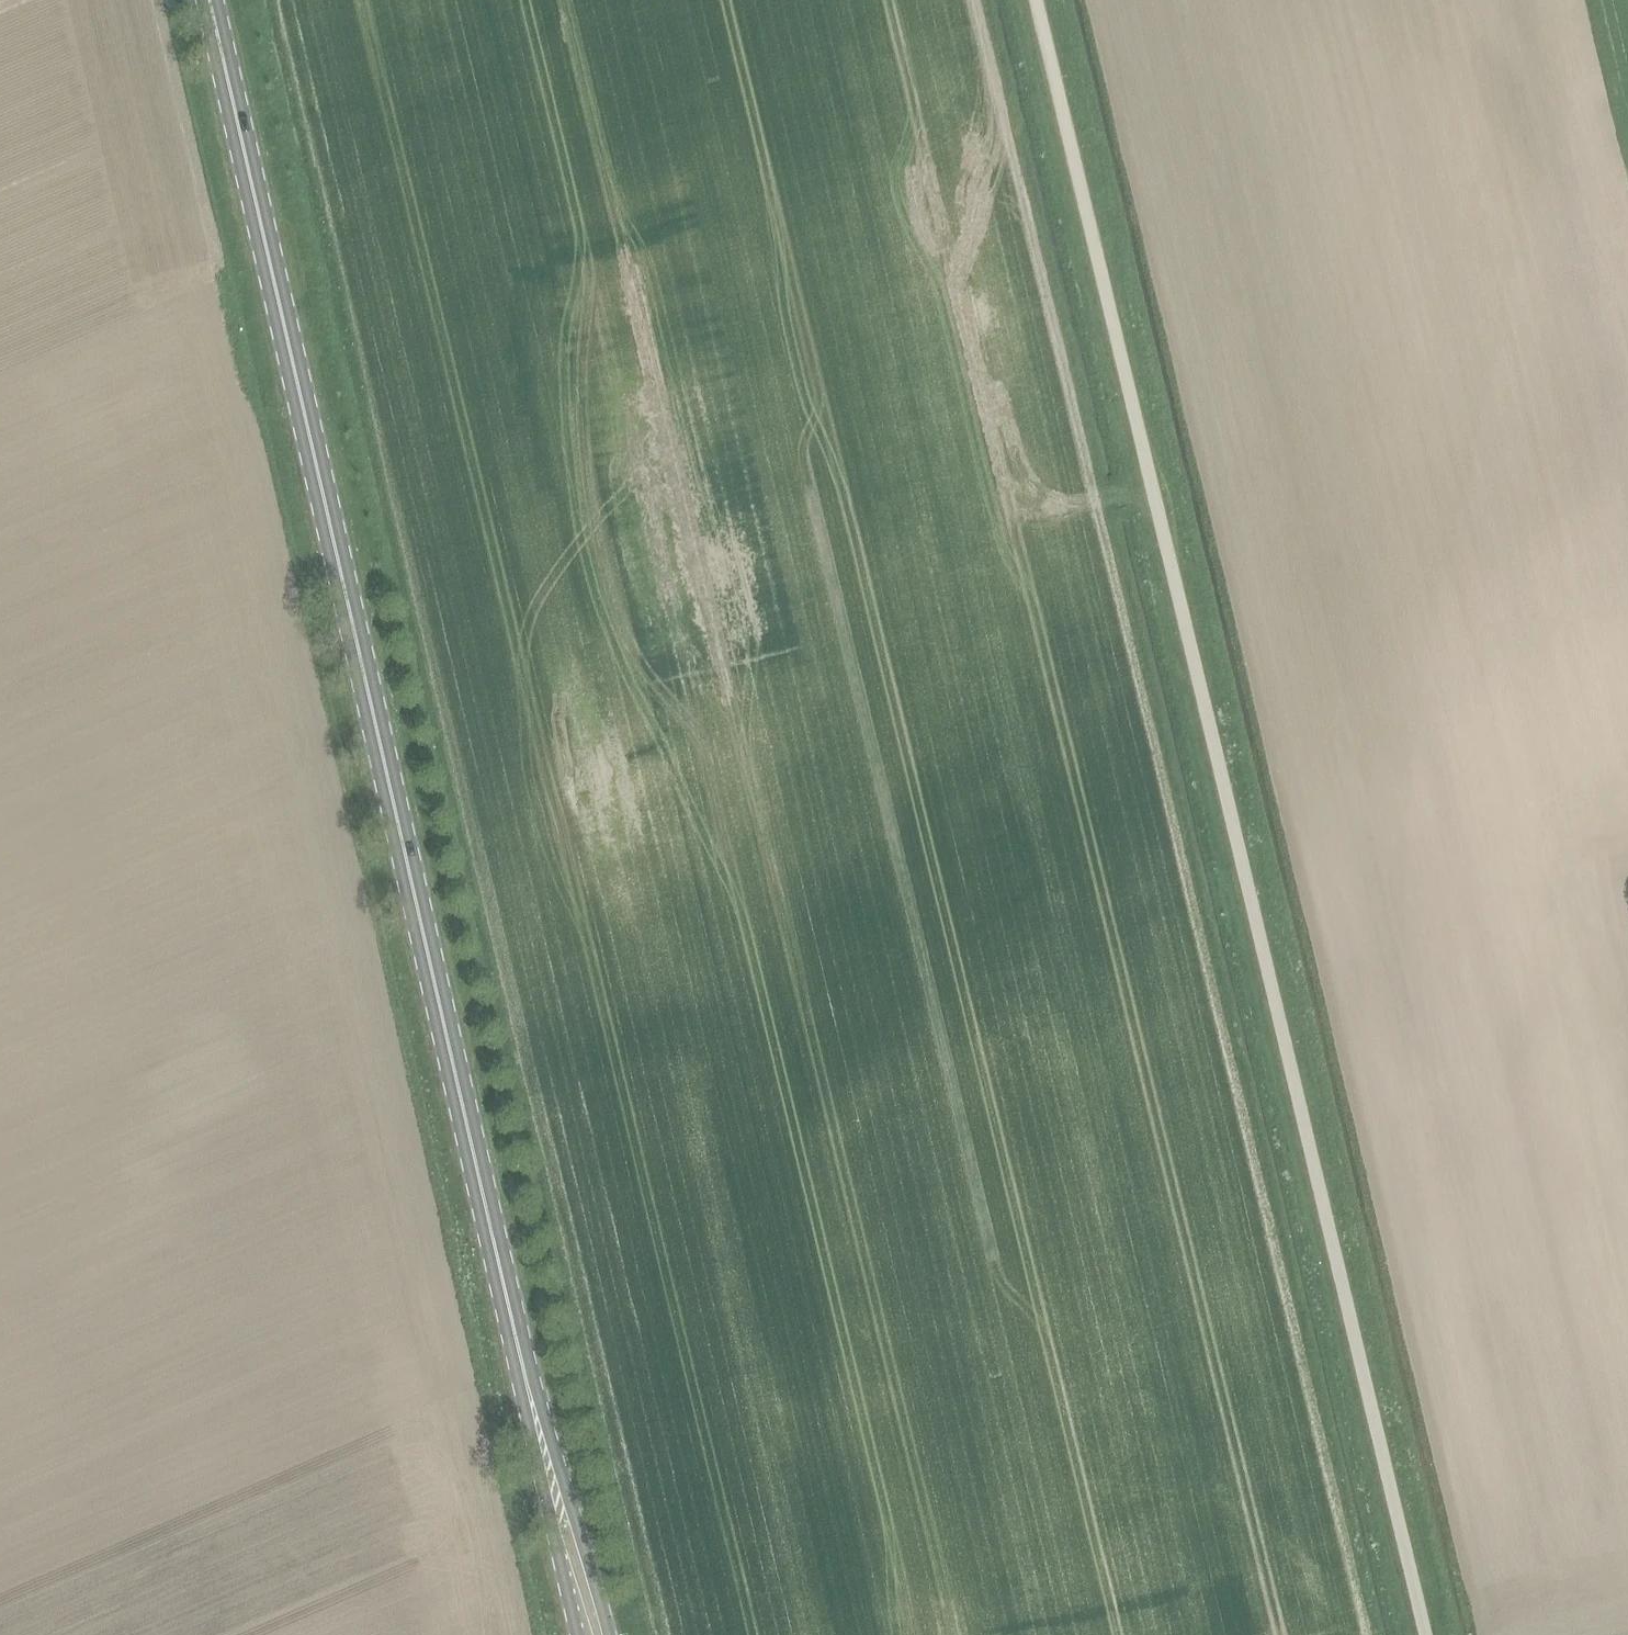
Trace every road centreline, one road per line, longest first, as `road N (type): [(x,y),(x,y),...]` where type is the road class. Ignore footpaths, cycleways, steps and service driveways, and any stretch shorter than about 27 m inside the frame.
road 1 (unclassified): [(1422,1634),(1033,0)]
road 2 (primary): [(577,1634),(203,0)]

